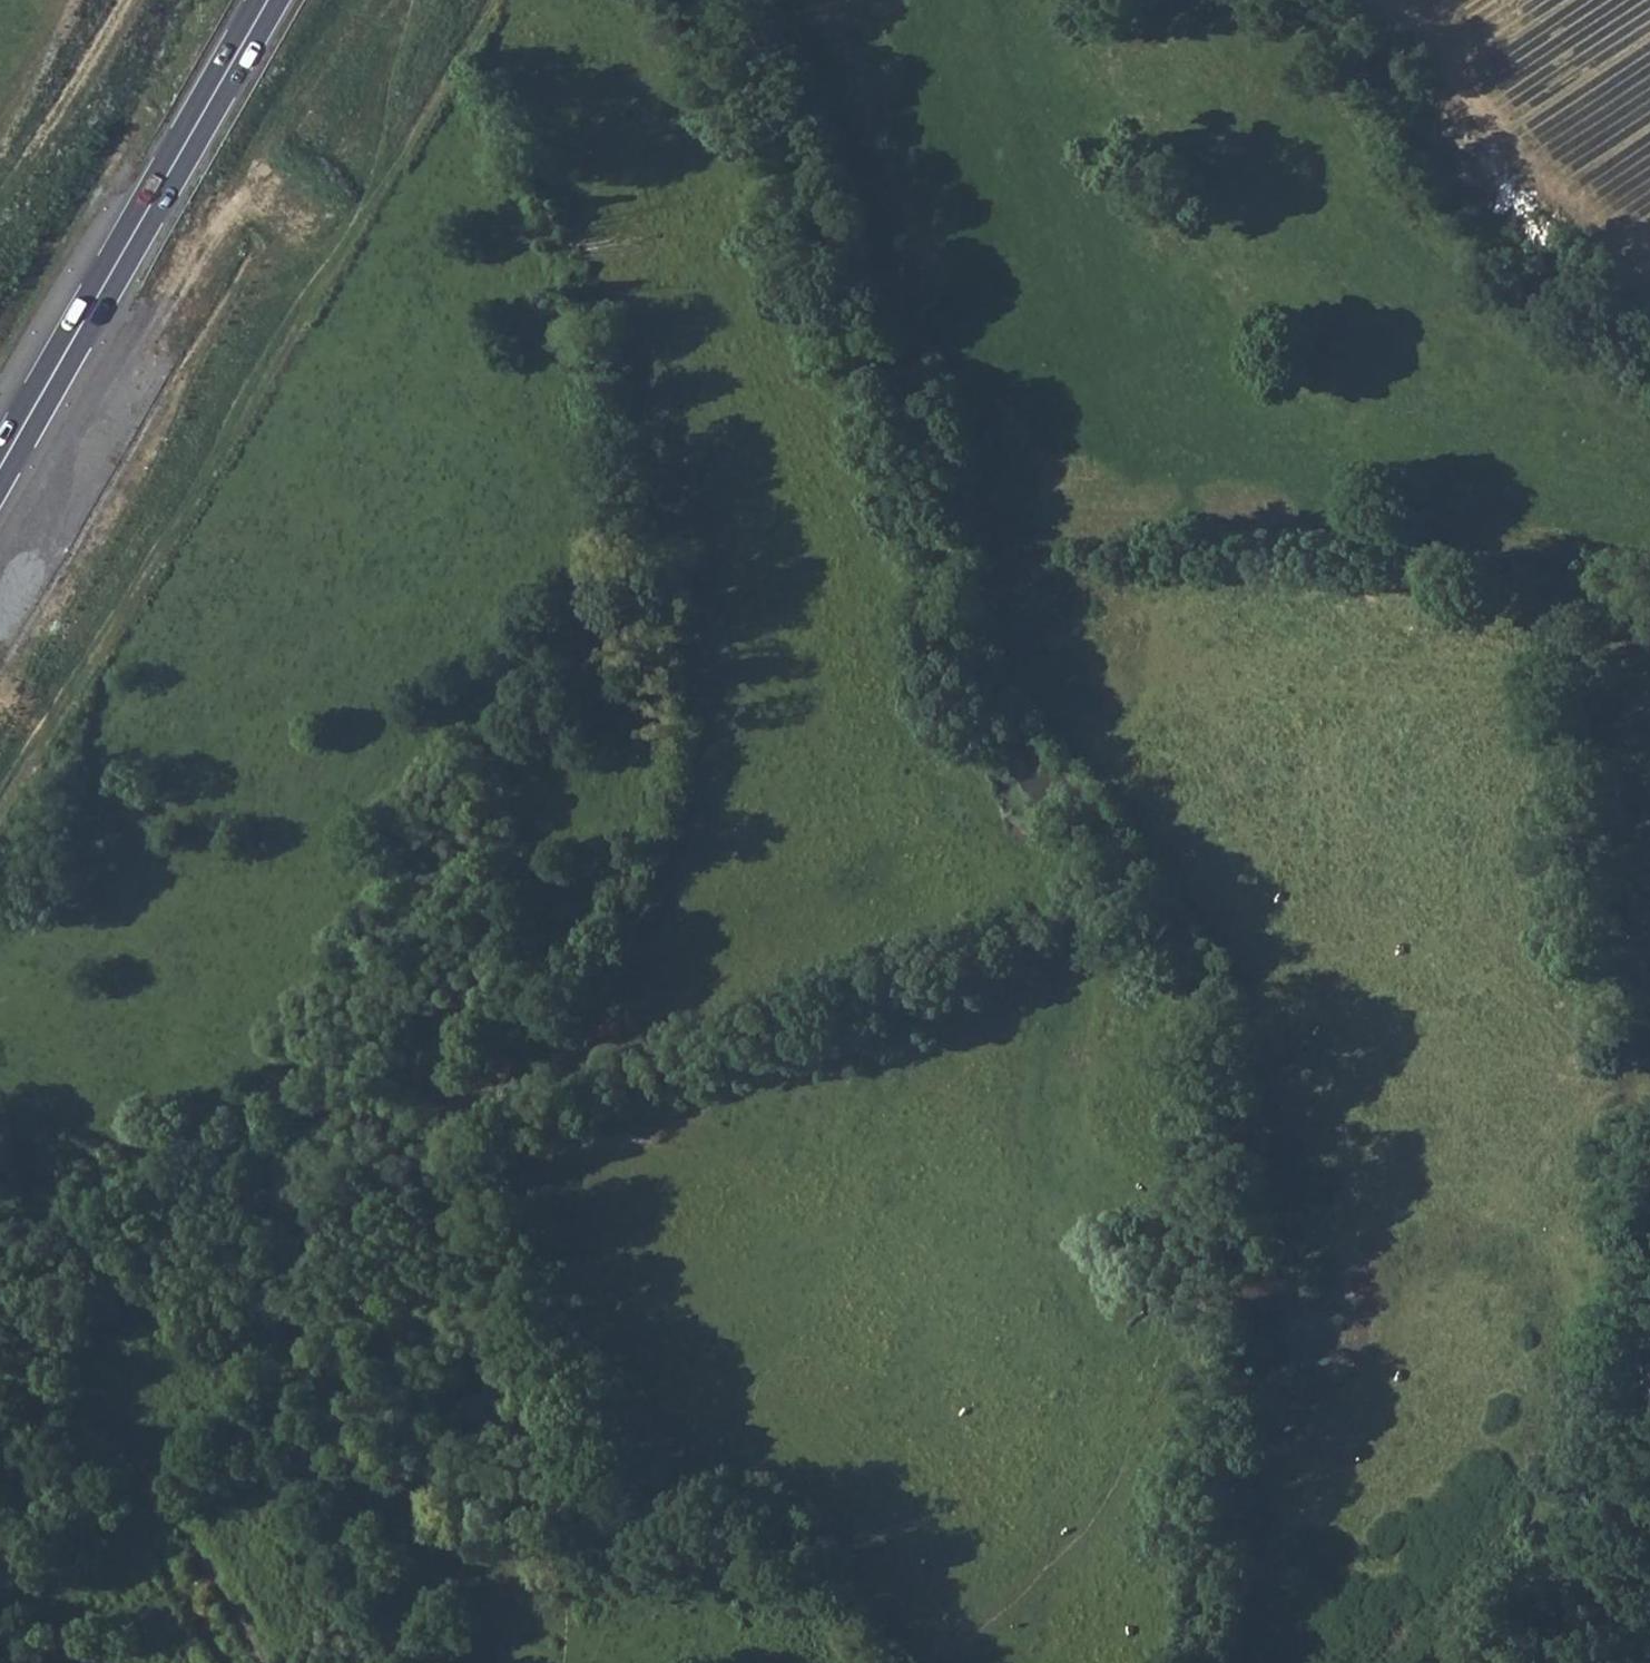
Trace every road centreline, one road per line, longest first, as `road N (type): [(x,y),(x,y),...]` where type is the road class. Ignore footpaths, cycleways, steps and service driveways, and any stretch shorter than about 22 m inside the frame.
road 1 (primary): [(0,468),(266,0)]
road 2 (track): [(256,1662),(138,1472),(62,1395),(0,1386)]

